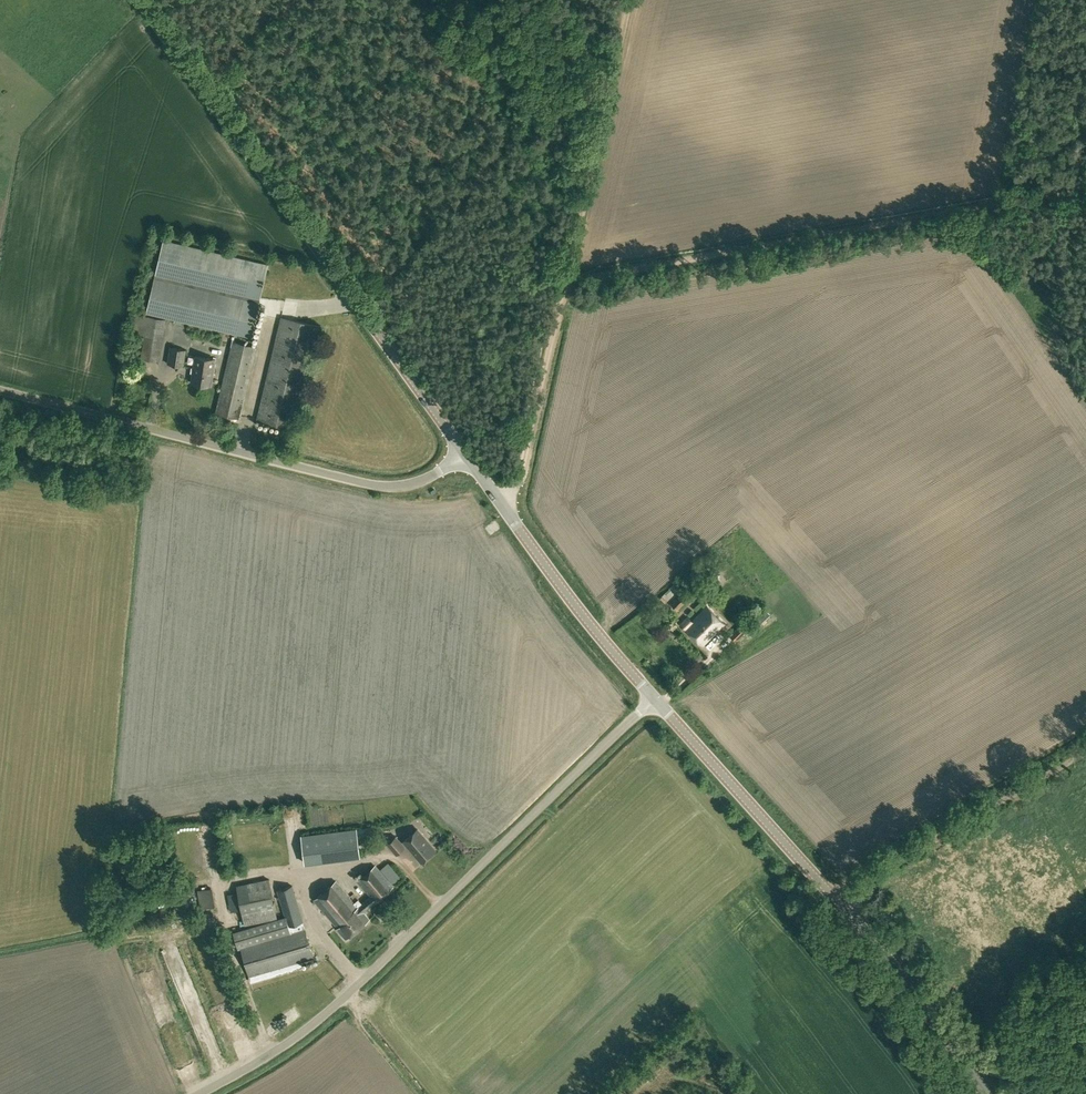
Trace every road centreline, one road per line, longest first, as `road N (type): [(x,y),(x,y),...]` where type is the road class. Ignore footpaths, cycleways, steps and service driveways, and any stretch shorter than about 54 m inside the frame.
road 1 (unclassified): [(198,1093),(282,1047),(337,1004),(655,699)]
road 2 (tertiary): [(467,456),(142,0)]
road 3 (track): [(1085,190),(567,286)]
road 4 (track): [(503,501),(519,480),(632,0)]
road 5 (tertiary): [(984,1093),(841,900),(655,699)]
road 6 (unclassified): [(467,456),(419,483),(366,485),(0,391)]
road 7 (tertiary): [(655,699),(467,456)]

